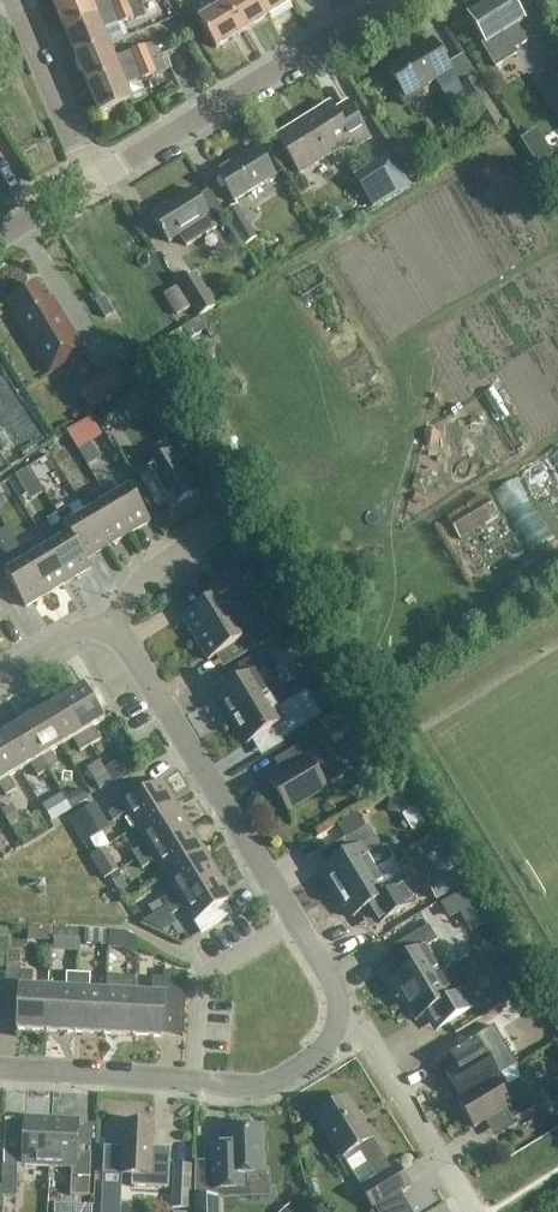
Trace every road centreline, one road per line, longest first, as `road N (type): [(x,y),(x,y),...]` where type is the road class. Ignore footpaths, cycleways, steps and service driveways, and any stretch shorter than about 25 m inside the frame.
road 1 (residential): [(337,995),(111,630)]
road 2 (residential): [(337,995),(324,1047),(263,1087),(0,1069)]
road 3 (tertiary): [(93,181),(394,0)]
road 4 (residential): [(473,1211),(337,995)]
road 5 (residential): [(93,181),(14,1)]
road 6 (residential): [(111,630),(143,575),(234,520)]
road 7 (residential): [(0,677),(83,629),(111,630)]

